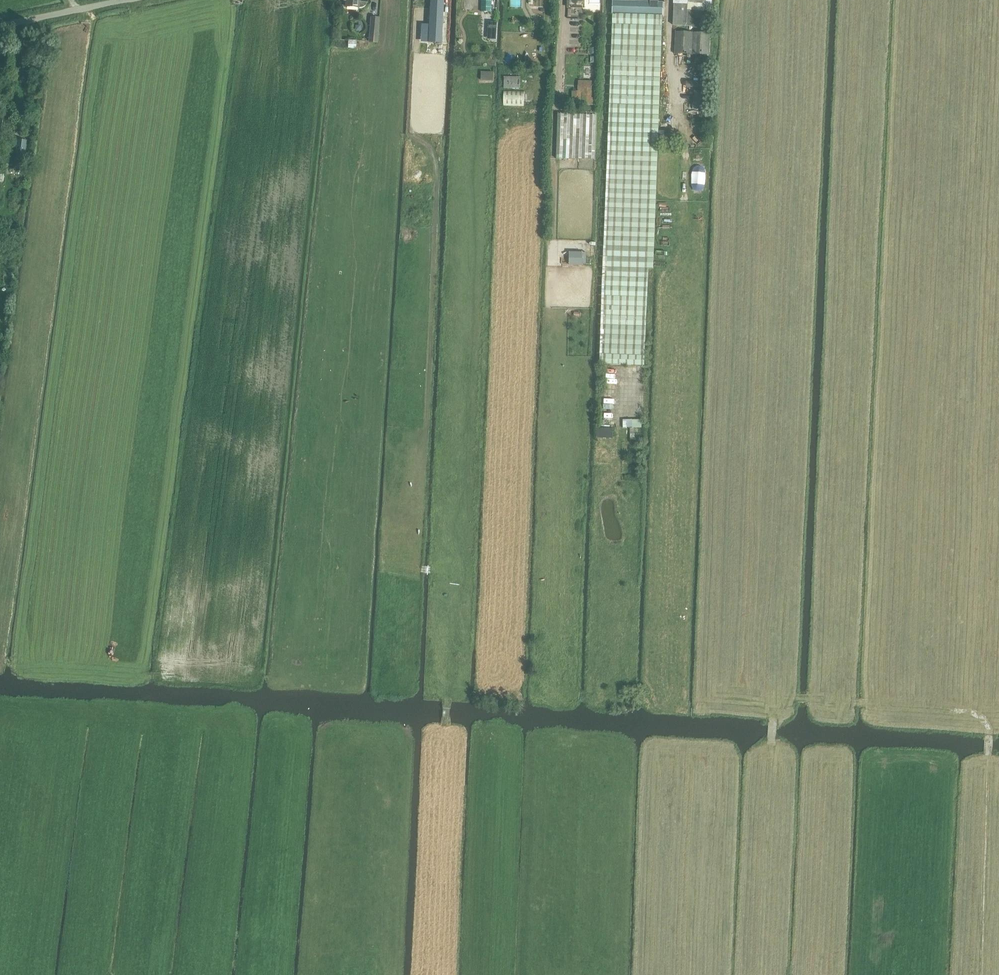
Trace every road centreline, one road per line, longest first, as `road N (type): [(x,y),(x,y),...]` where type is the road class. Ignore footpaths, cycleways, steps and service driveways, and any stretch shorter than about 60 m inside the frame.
road 1 (track): [(983,974),(989,733)]
road 2 (track): [(774,716),(791,698),(974,712),(989,733)]
road 3 (unclassified): [(0,25),(123,0)]

